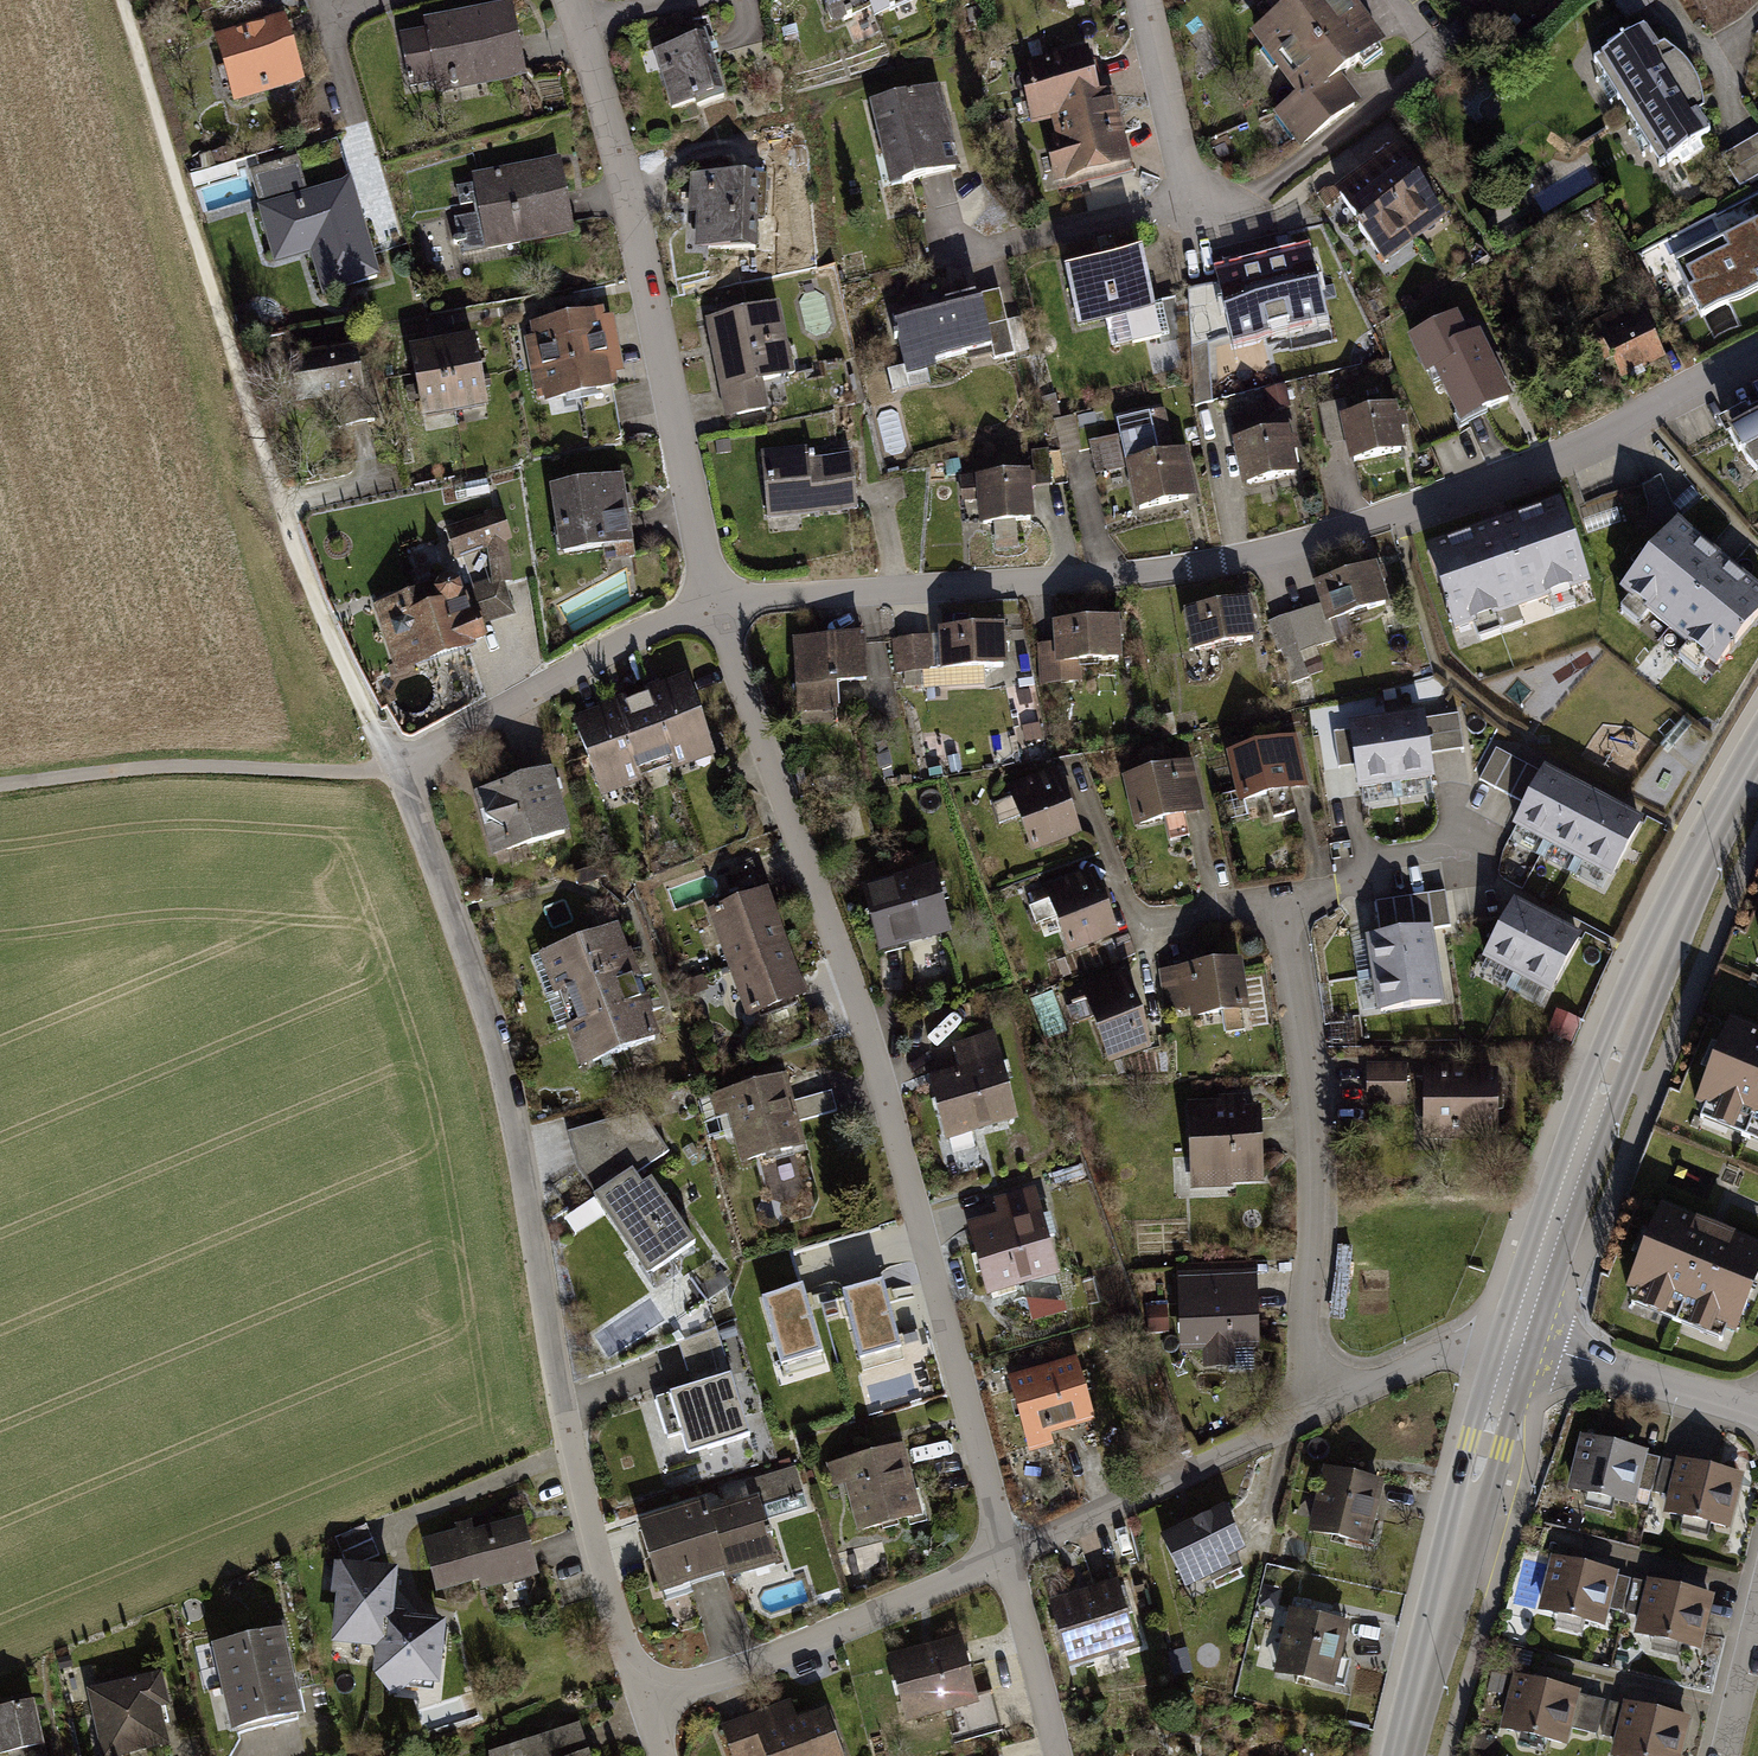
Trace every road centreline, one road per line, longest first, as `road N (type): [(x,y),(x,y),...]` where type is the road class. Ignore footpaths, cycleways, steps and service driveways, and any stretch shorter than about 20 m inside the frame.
road 1 (residential): [(717,602),(1133,573),(1292,545),(1565,451),(1757,349)]
road 2 (residential): [(717,602),(862,1029),(1007,1559)]
road 3 (residential): [(394,761),(518,1128),(571,1456),(604,1585),(648,1704)]
road 4 (tertiary): [(1515,1341),(1655,959),(1757,756)]
road 5 (residential): [(571,0),(626,192),(717,602)]
road 6 (residential): [(1288,897),(1314,1098),(1313,1371),(1324,1401)]
road 7 (tertiary): [(1404,1755),(1515,1341)]
road 8 (track): [(394,761),(337,771),(168,764),(0,785)]
road 9 (residential): [(648,1704),(1007,1559)]
road 10 (residential): [(394,761),(673,618),(717,602)]
road 11 (residential): [(1007,1559),(1324,1401)]
road 12 (residential): [(1757,1407),(1515,1341)]
road 13 (residential): [(1198,204),(1145,0)]
road 14 (residential): [(1324,1401),(1472,1334),(1515,1341)]
road 15 (residential): [(1007,1559),(1059,1755)]
road 16 (residential): [(1725,1755),(1757,1617)]

